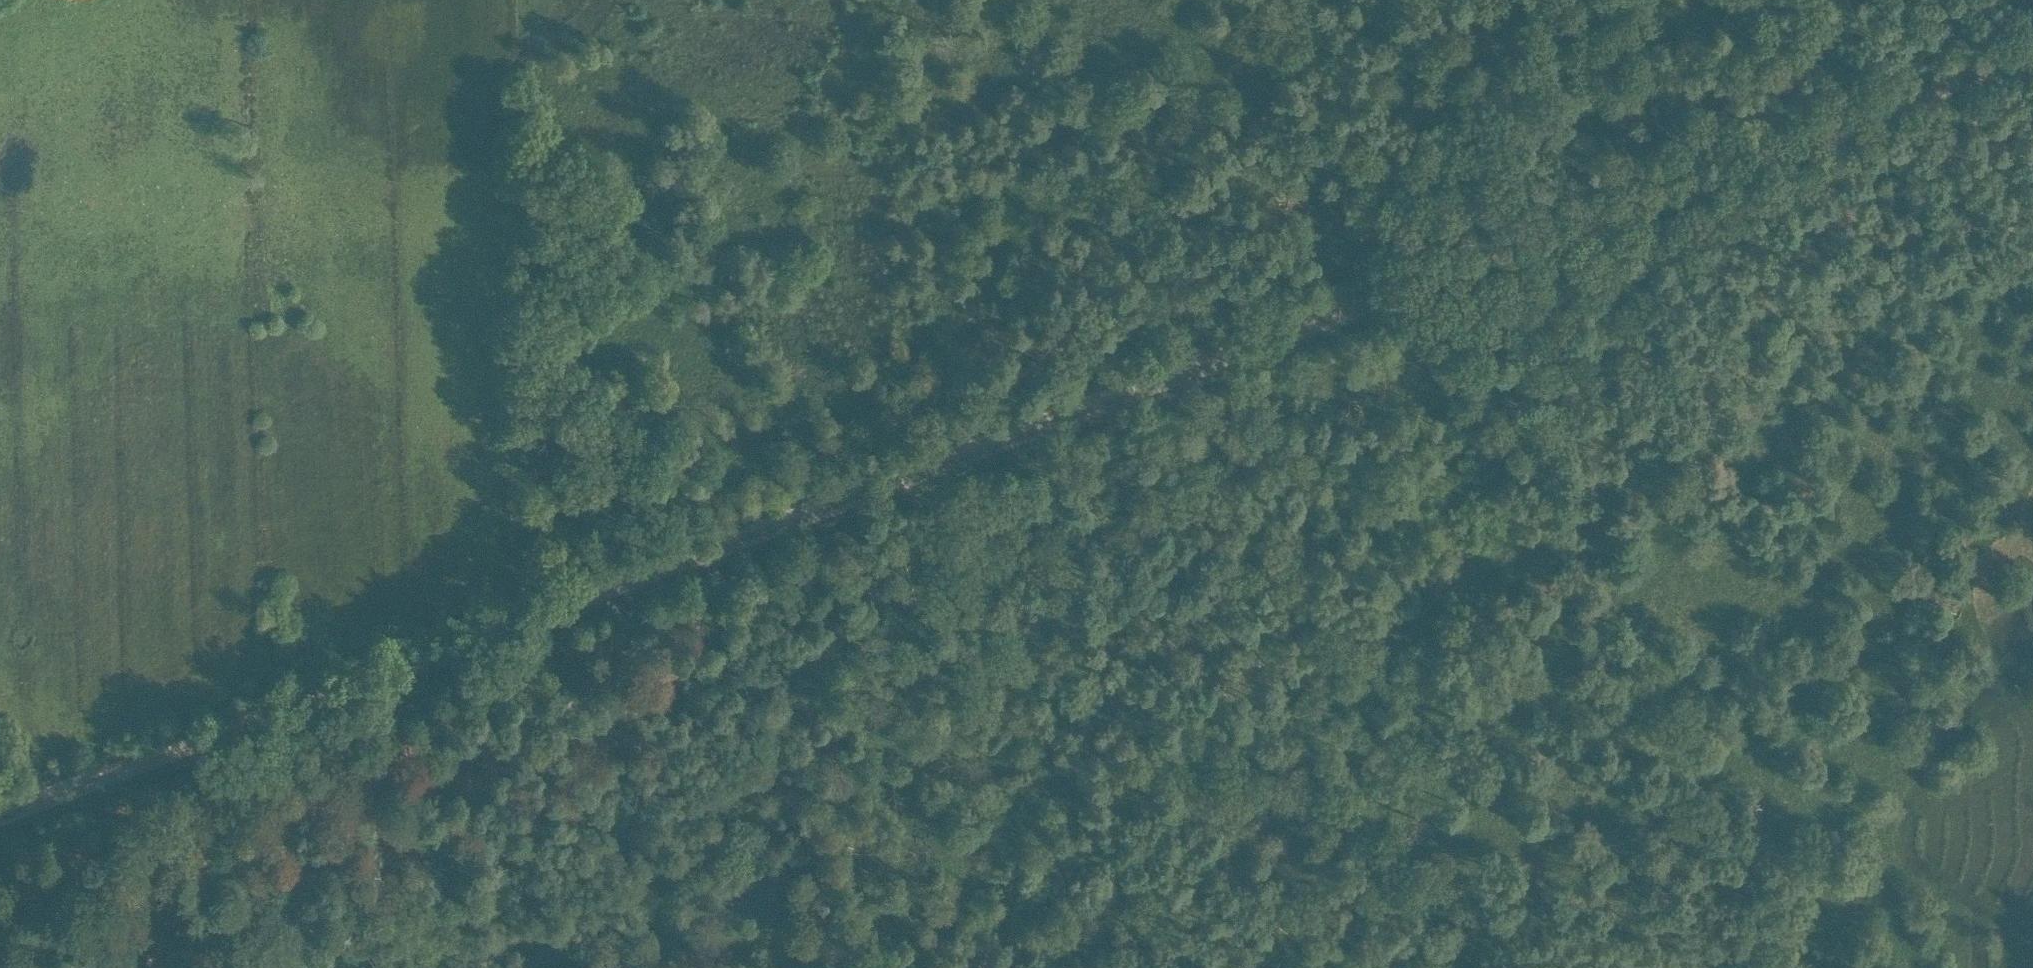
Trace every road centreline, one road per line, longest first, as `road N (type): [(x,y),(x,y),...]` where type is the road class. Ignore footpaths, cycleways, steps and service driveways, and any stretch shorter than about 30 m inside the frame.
road 1 (track): [(2032,46),(0,810)]

